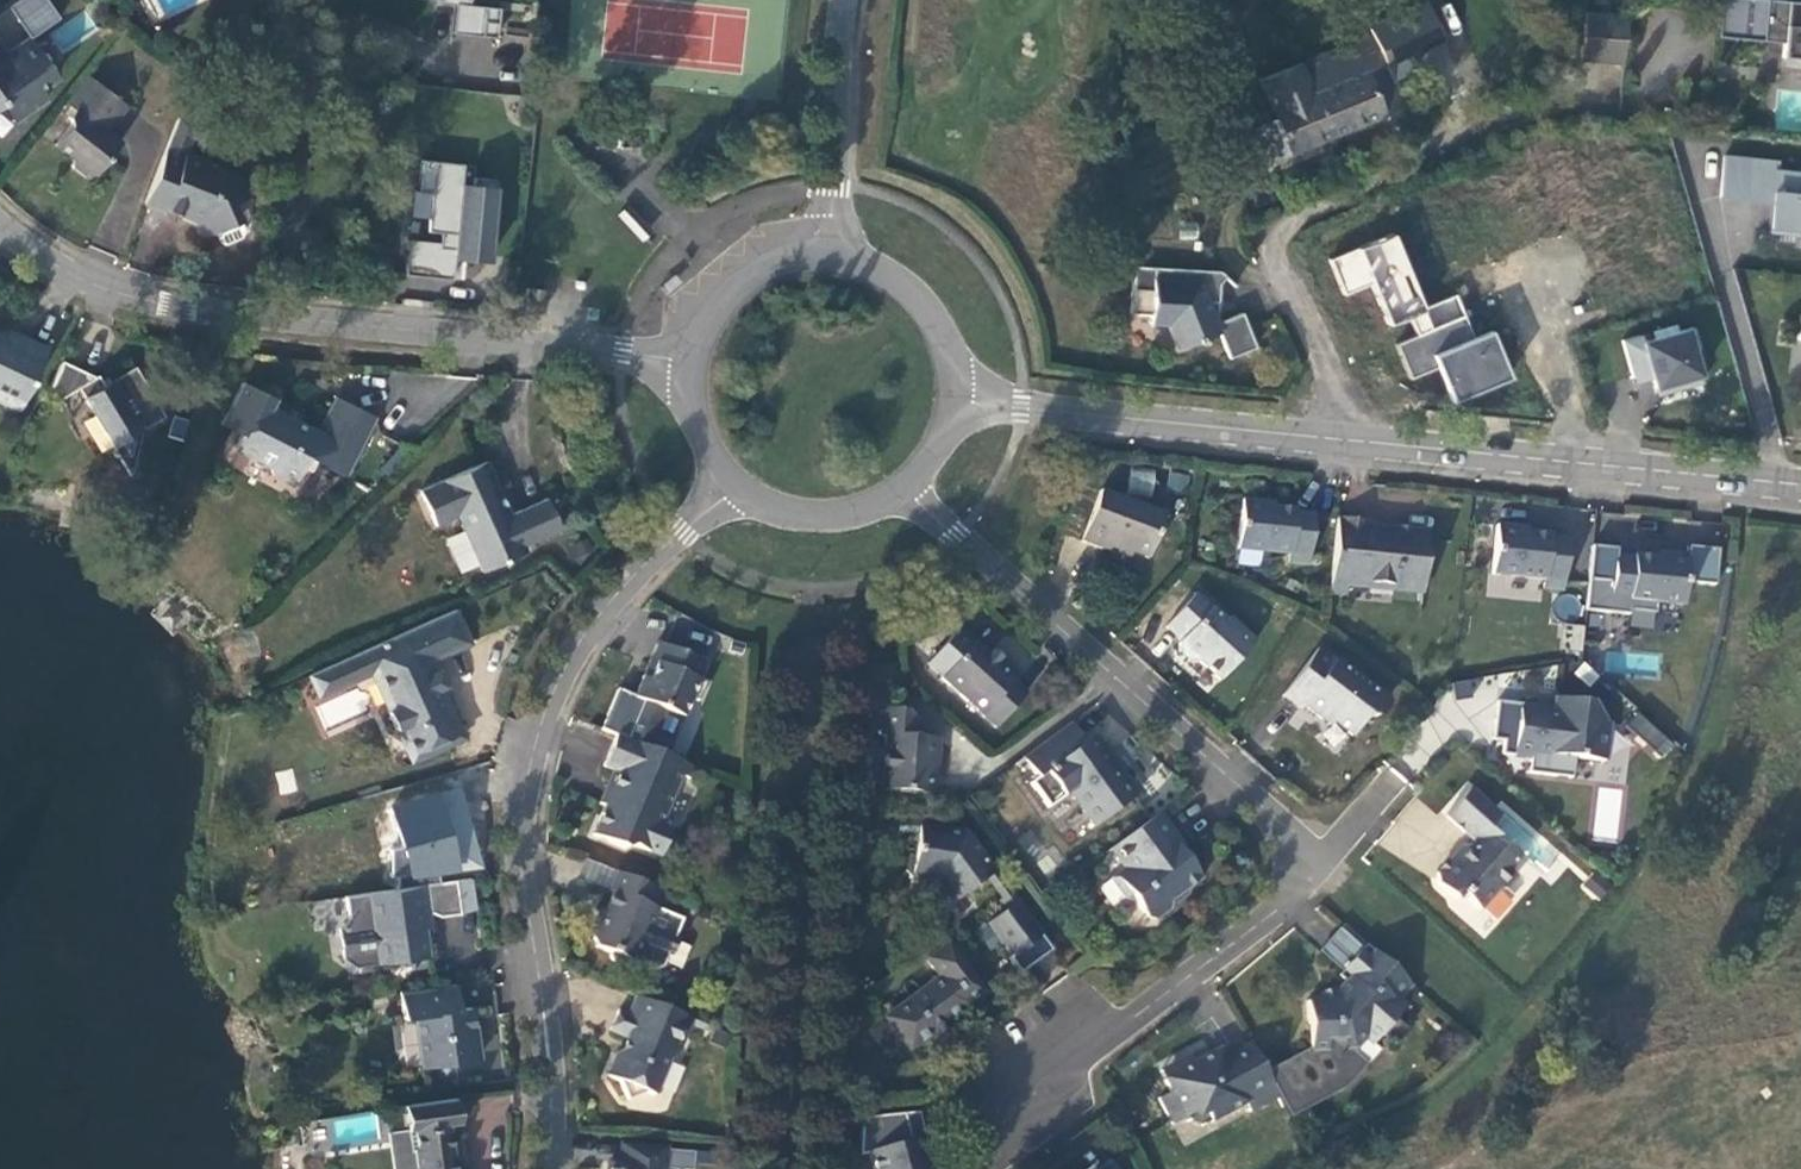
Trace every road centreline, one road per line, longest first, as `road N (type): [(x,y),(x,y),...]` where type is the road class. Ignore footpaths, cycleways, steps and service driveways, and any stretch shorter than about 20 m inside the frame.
road 1 (residential): [(733,483),(613,597),(550,695),(531,763),(522,832),(553,1168)]
road 2 (residential): [(694,351),(311,324),(94,285),(0,225)]
road 3 (residential): [(1616,94),(1455,144),(1290,225),(1279,260),(1361,439)]
road 4 (residential): [(916,488),(1321,857)]
road 5 (unclassified): [(1361,439),(961,396)]
road 6 (residential): [(1321,857),(1273,911),(1153,1007),(1006,1104)]
road 7 (residential): [(838,247),(846,0)]
road 8 (unclassified): [(1587,462),(1361,439)]
road 9 (residential): [(961,396),(957,341),(939,305),(912,276),(838,247)]
road 10 (unclassified): [(1800,484),(1587,462)]
road 11 (residential): [(1587,462),(1519,271)]
road 12 (residential): [(733,483),(804,518),(844,519),(916,488)]
road 13 (residential): [(838,247),(763,262),(732,285),(694,351)]
road 14 (residential): [(694,351),(696,422),(733,483)]

